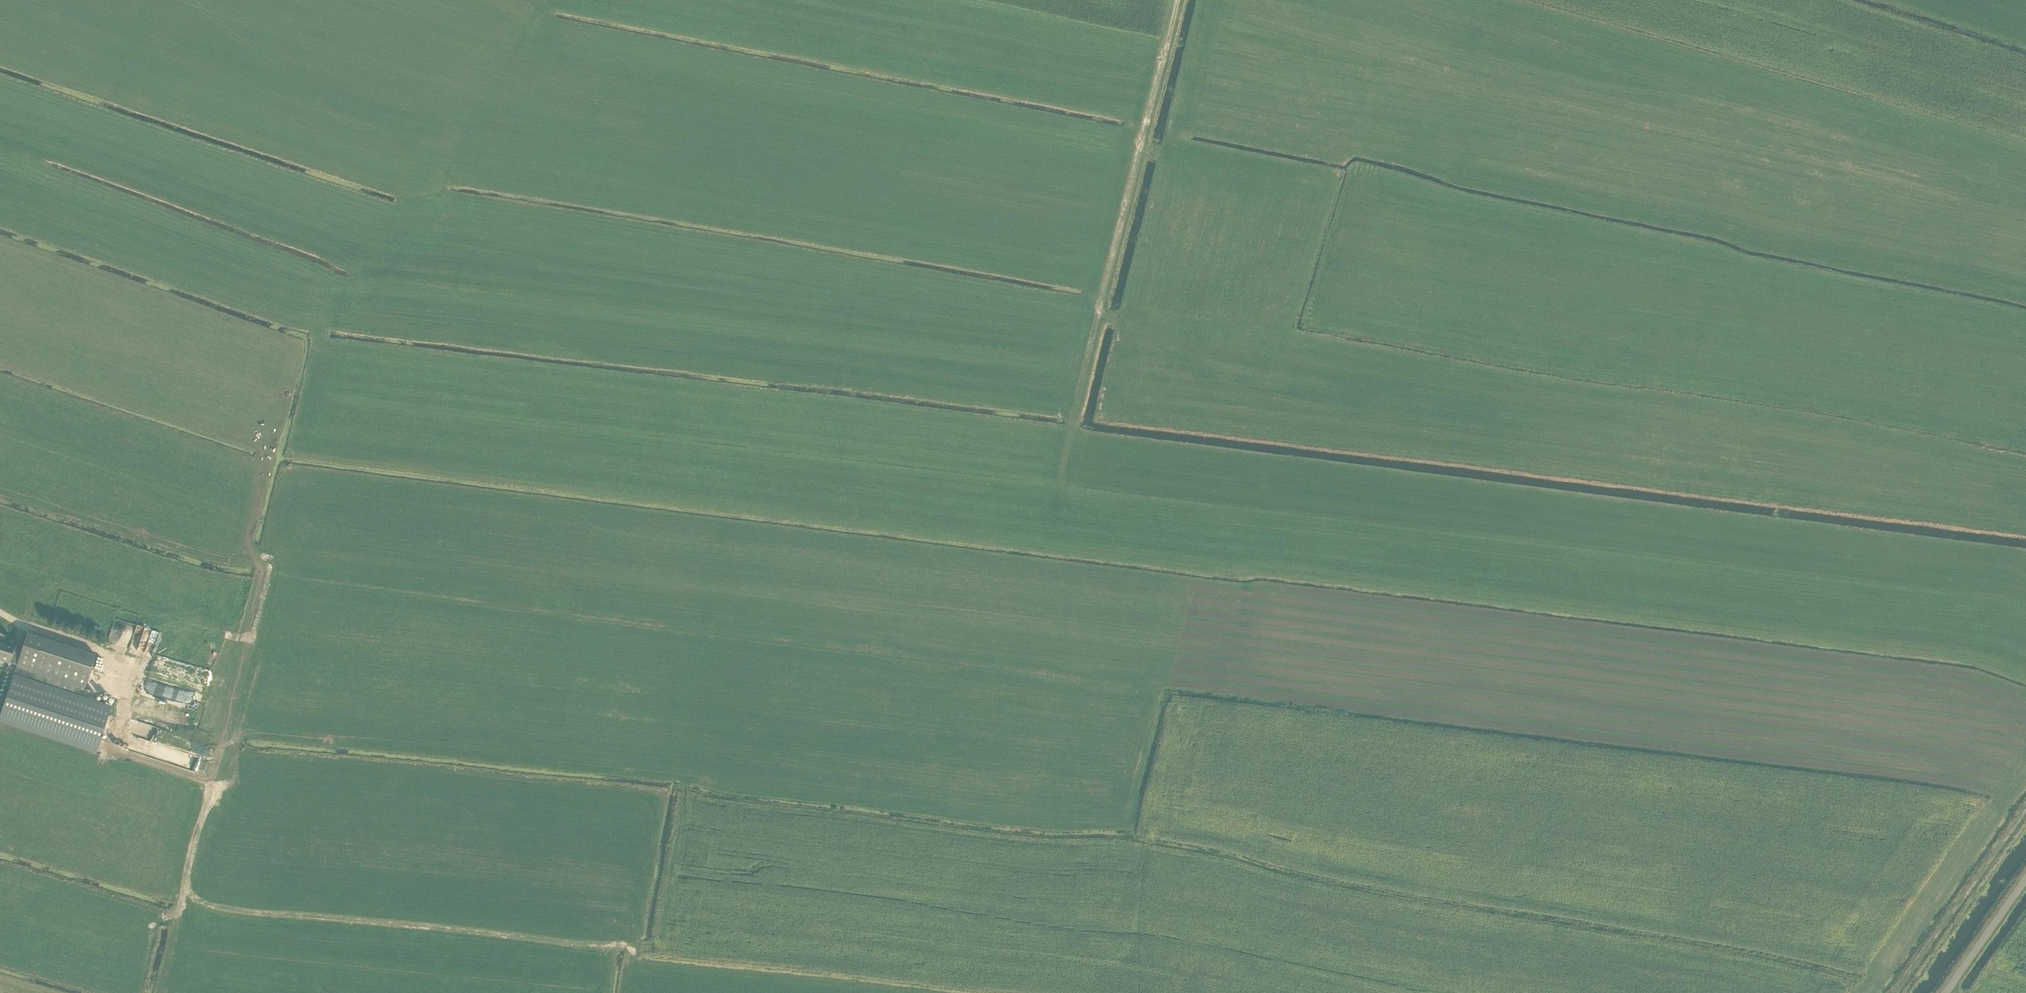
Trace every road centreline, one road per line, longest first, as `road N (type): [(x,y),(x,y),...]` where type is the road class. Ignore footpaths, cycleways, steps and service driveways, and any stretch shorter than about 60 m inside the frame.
road 1 (unclassified): [(1944,992),(2025,877)]

